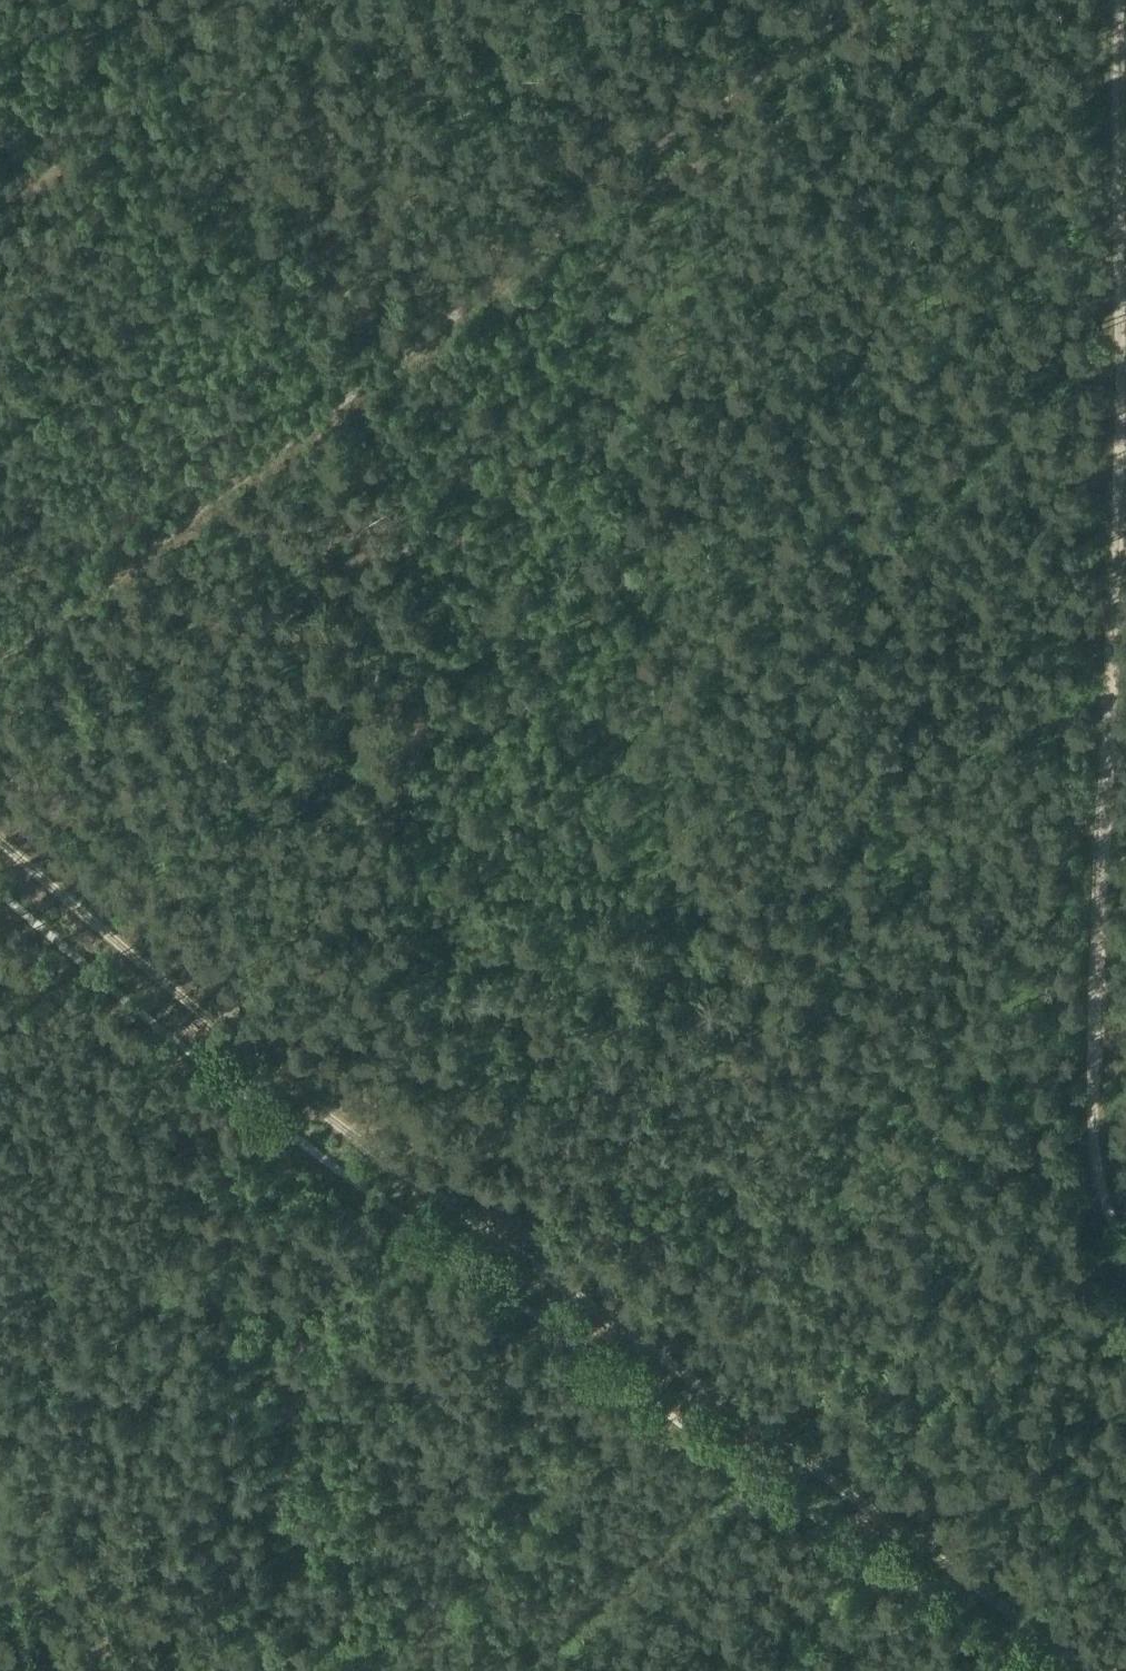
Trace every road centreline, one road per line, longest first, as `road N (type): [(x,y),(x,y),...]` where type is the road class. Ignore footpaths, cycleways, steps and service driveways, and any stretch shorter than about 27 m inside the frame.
road 1 (track): [(1096,1670),(355,1135),(164,987),(0,842)]
road 2 (track): [(1122,0),(1119,340),(1094,1071),(1101,1184),(1125,1246)]

